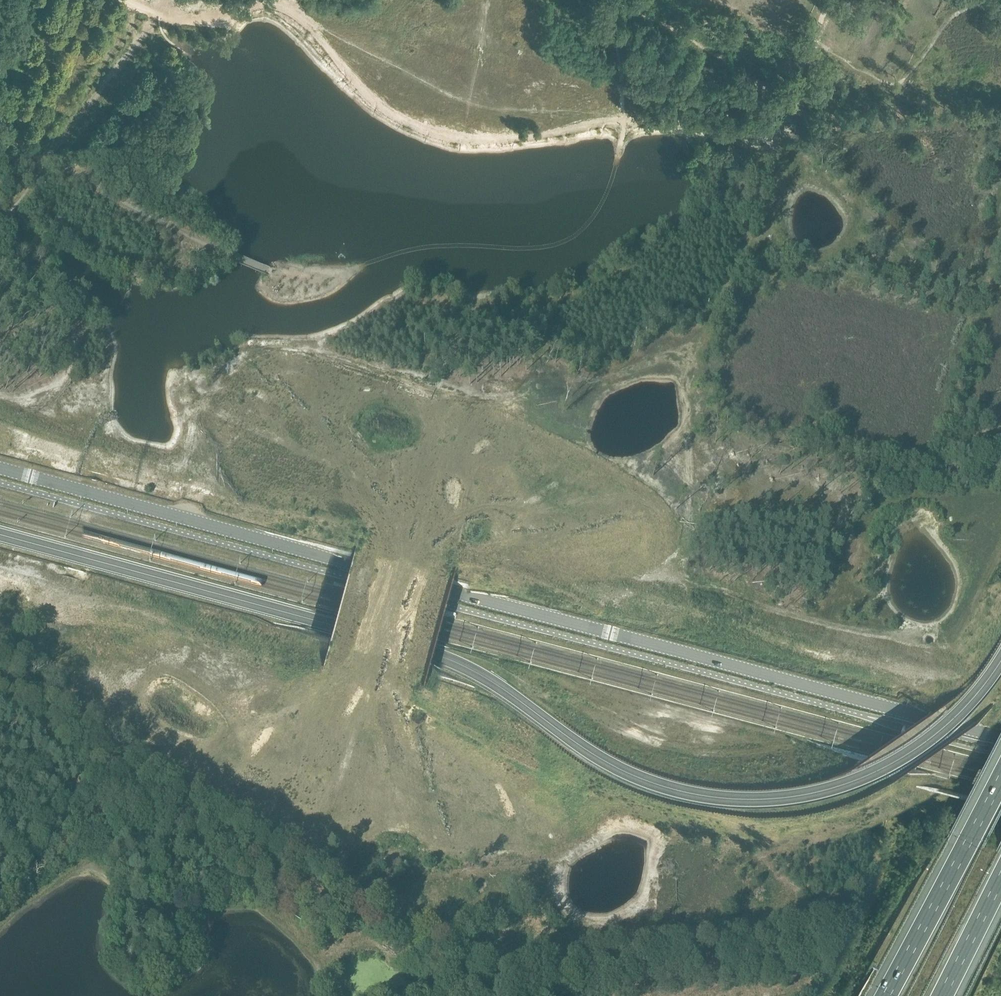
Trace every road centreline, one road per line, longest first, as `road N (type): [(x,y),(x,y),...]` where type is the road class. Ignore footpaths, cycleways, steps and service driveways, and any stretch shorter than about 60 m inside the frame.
road 1 (secondary): [(1000,739),(0,465)]
road 2 (track): [(511,995),(317,893),(153,787),(0,895)]
road 3 (track): [(901,840),(862,919),(829,946),(498,988)]
road 4 (motorway): [(1000,777),(885,995)]
road 5 (track): [(154,13),(66,136)]
road 6 (motorway): [(942,995),(1000,879)]

